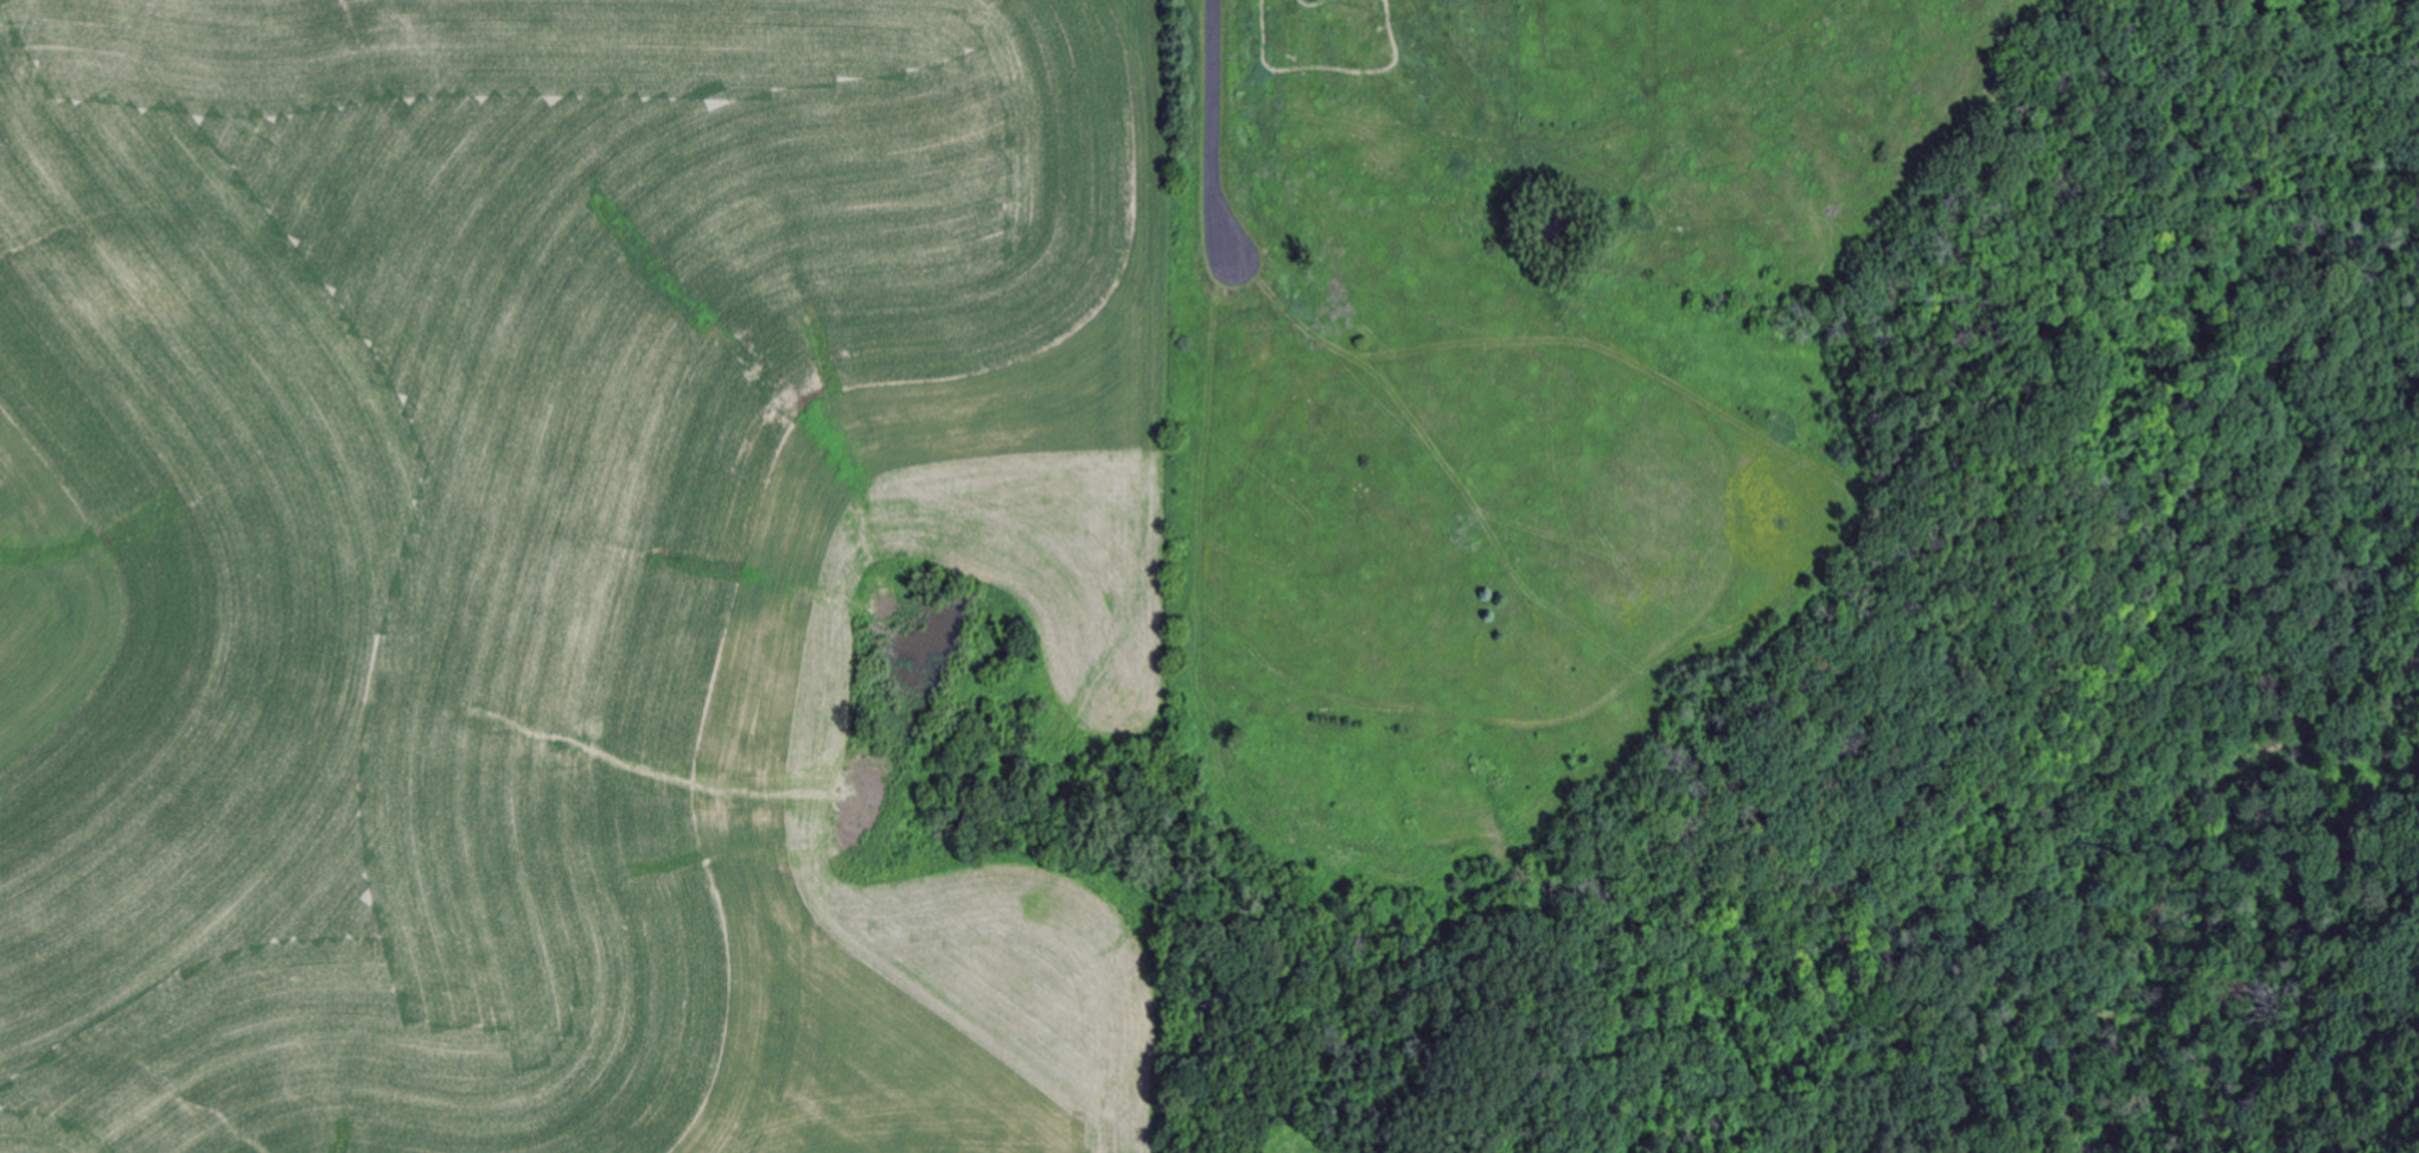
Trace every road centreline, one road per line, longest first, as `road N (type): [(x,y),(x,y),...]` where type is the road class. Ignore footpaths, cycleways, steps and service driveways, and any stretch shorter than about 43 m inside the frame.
road 1 (residential): [(1214,0),(1211,168),(1214,209),(1233,259)]

